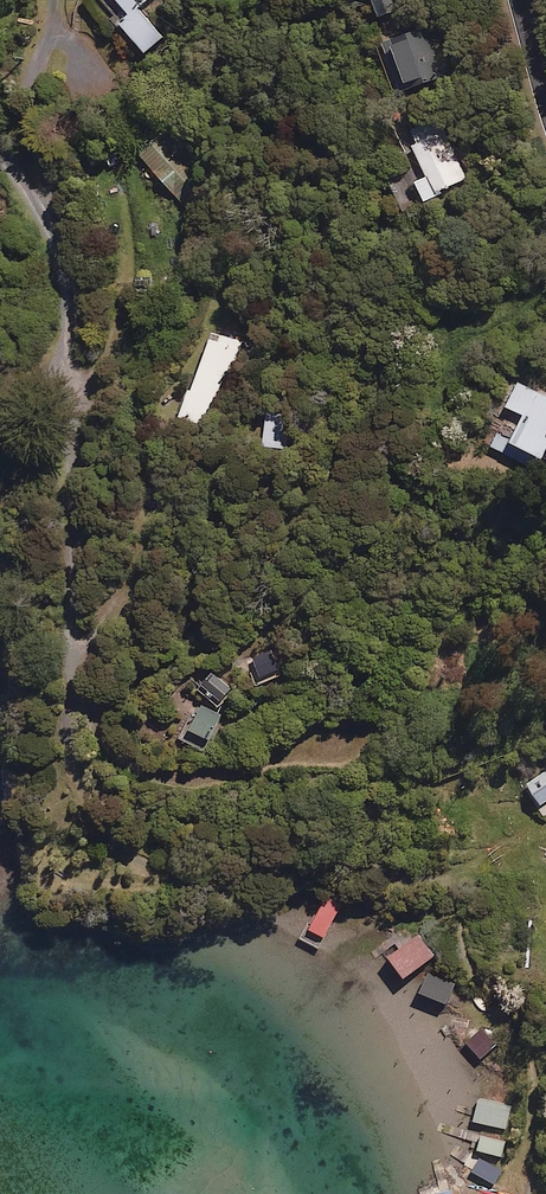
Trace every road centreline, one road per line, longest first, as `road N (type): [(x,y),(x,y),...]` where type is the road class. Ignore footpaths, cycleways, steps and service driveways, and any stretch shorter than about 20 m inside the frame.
road 1 (residential): [(0,149),(44,219),(73,333),(79,698),(125,764),(180,782)]

